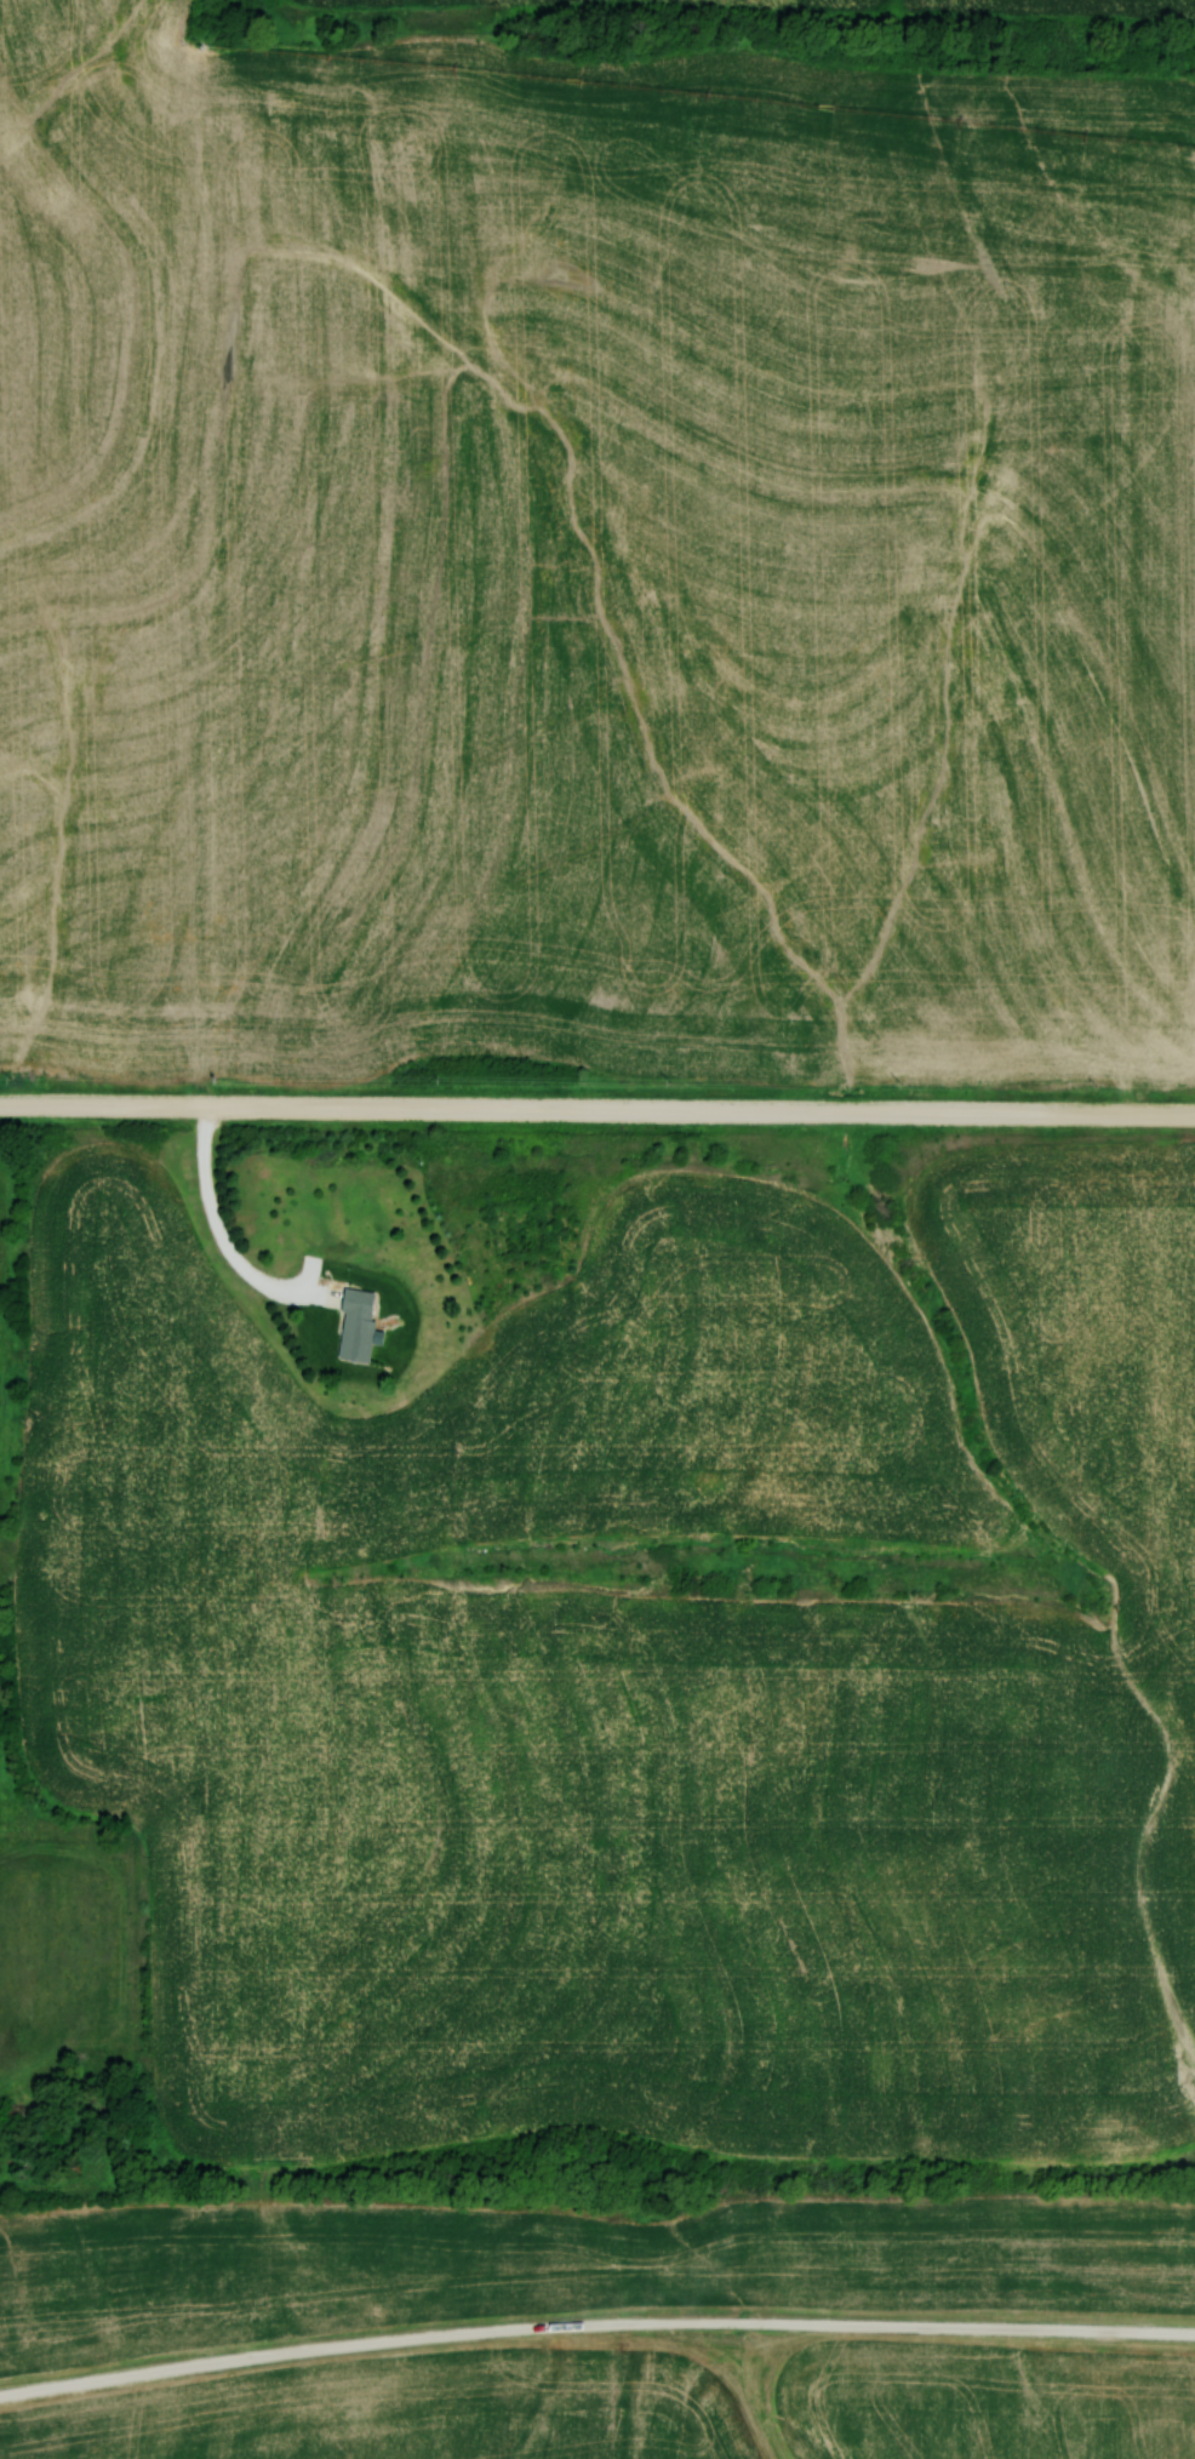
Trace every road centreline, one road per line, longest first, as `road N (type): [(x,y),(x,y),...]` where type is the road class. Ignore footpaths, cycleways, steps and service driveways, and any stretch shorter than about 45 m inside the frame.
road 1 (residential): [(1194,1113),(0,1106)]

